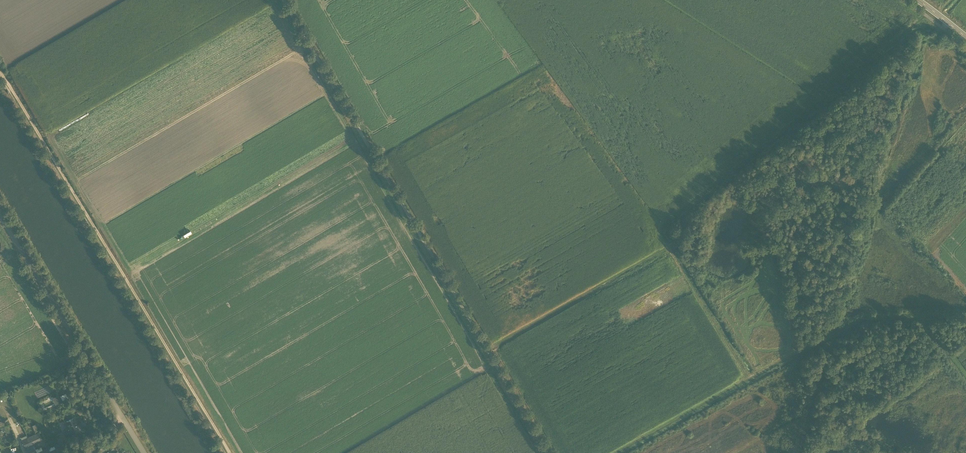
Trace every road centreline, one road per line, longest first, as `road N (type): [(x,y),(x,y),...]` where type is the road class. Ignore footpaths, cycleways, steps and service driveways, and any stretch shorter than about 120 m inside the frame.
road 1 (unclassified): [(547,452),(283,0)]
road 2 (track): [(0,70),(230,452)]
road 3 (unclassified): [(144,452),(0,213)]

